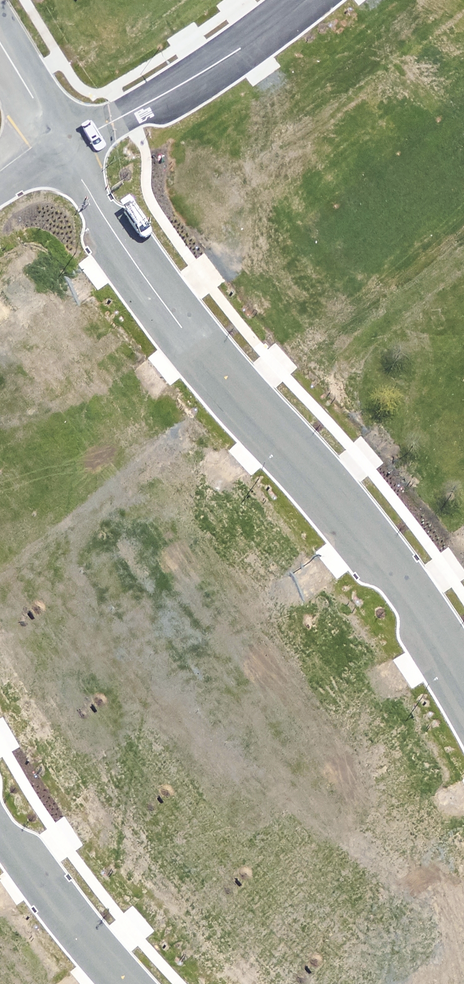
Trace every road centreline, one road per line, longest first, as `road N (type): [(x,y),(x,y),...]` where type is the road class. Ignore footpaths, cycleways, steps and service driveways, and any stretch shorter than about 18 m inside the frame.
road 1 (residential): [(463,678),(441,639),(176,317),(65,147)]
road 2 (residential): [(65,147),(198,79),(304,0)]
road 3 (residential): [(0,825),(50,897),(133,983)]

